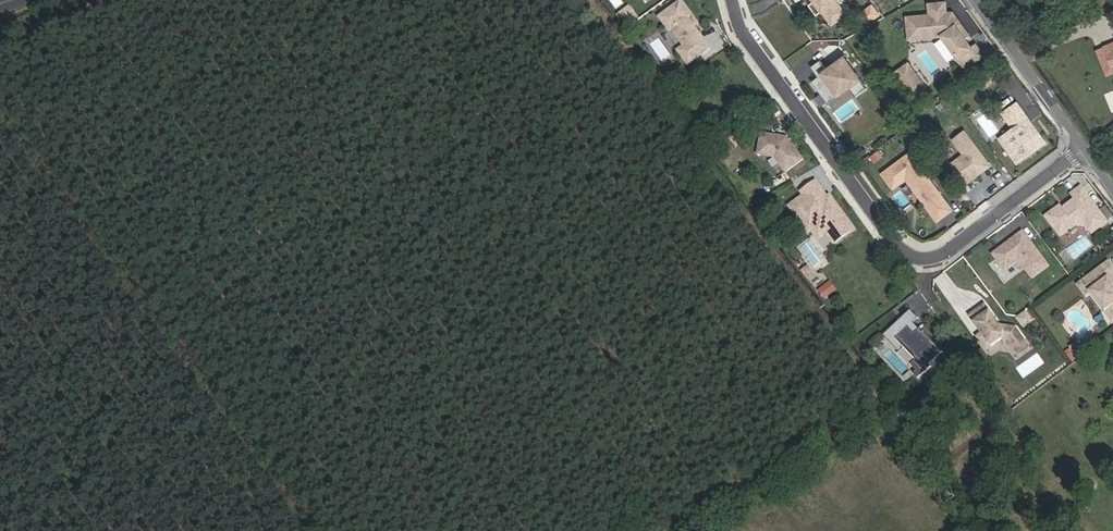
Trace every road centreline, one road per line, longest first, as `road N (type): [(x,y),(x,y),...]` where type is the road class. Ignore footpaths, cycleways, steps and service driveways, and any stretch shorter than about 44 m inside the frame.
road 1 (residential): [(732,0),(741,29),(911,256),(947,252),(1083,149)]
road 2 (residential): [(1083,149),(977,0)]

